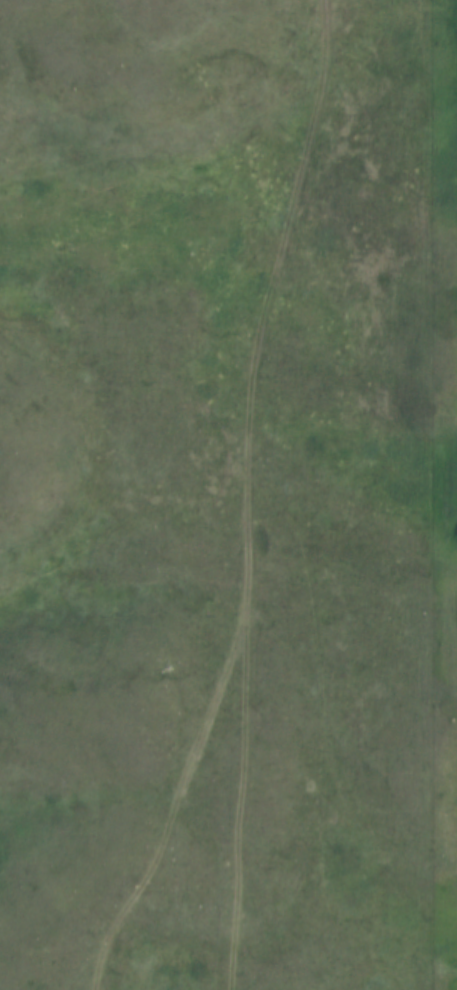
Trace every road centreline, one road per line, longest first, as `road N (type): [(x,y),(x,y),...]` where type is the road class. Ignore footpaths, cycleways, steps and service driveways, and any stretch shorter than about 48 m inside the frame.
road 1 (track): [(214,989),(237,943),(253,398),(320,155),(343,0)]

